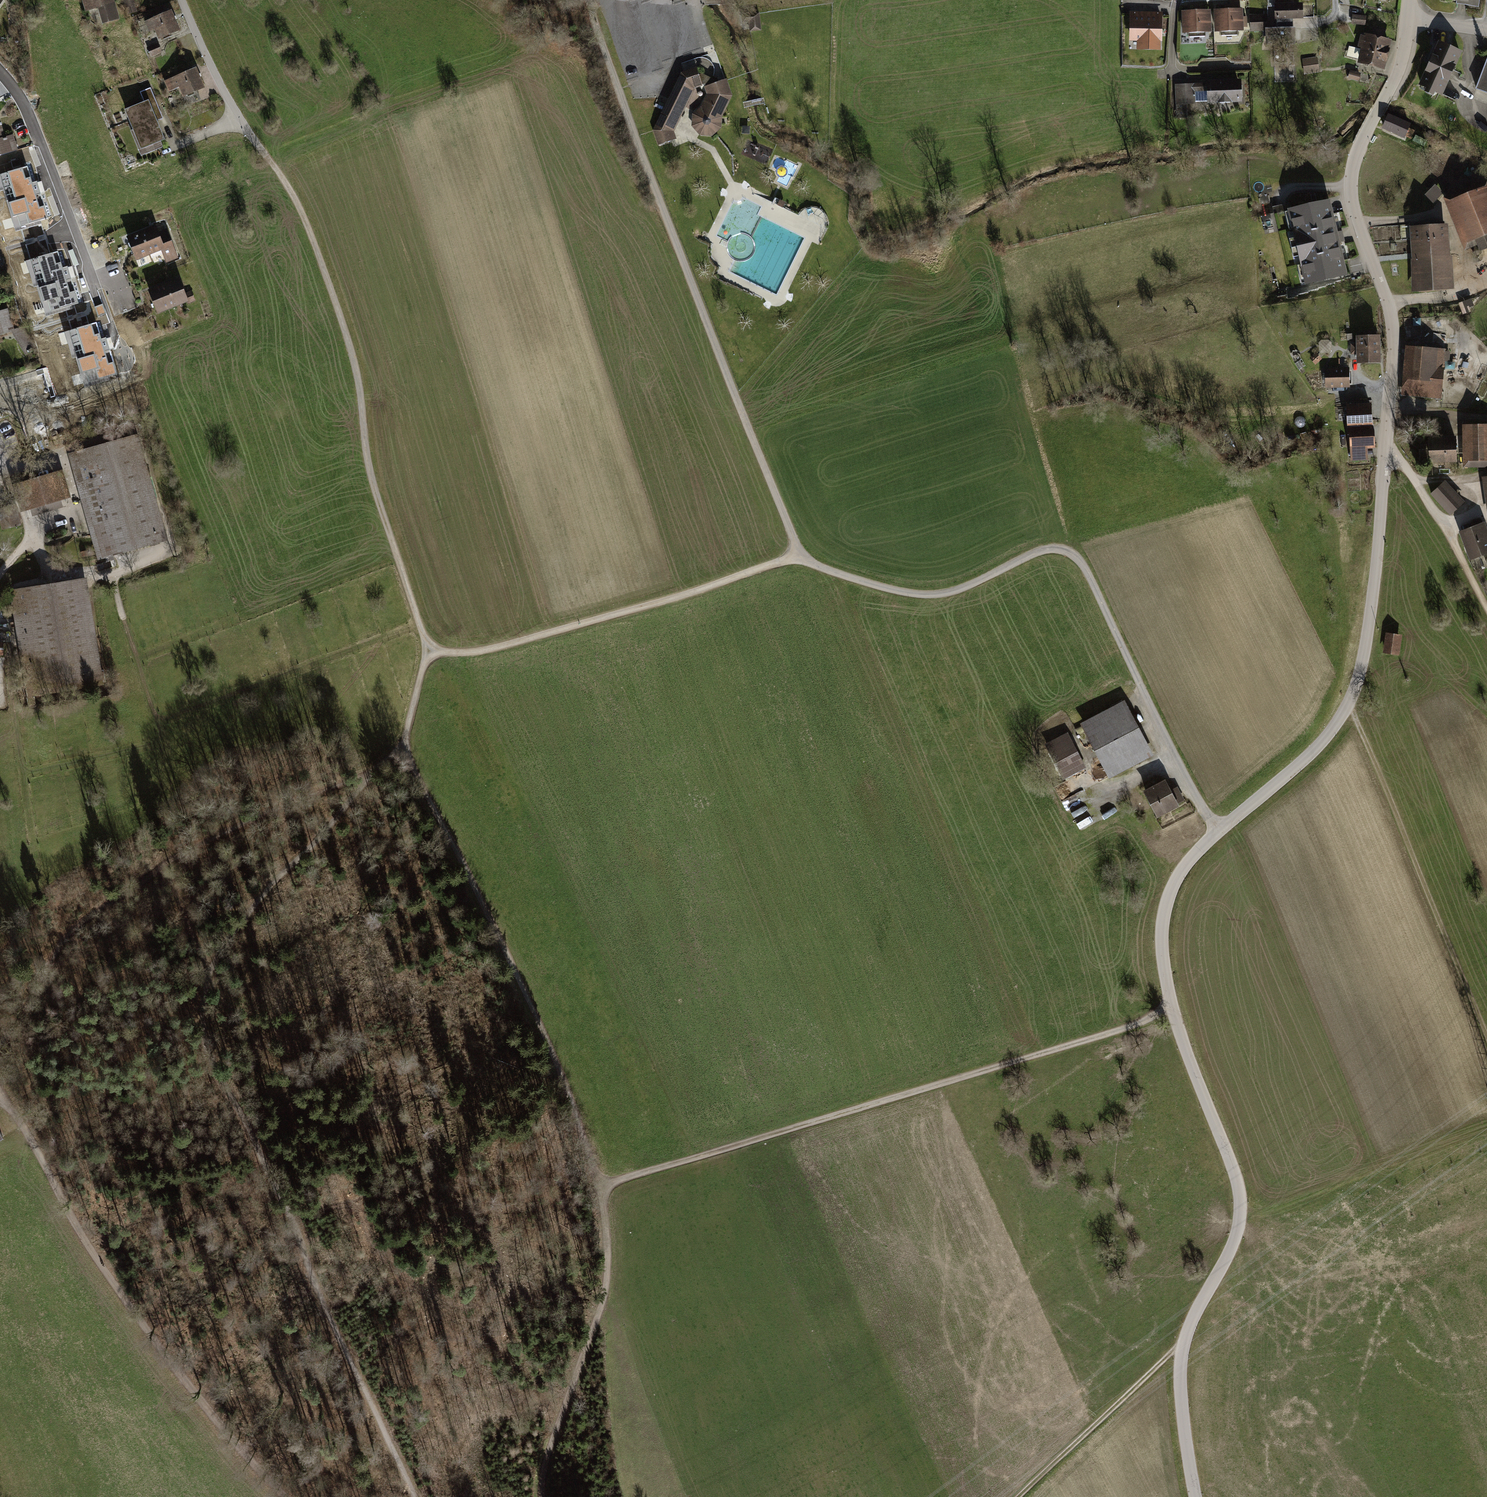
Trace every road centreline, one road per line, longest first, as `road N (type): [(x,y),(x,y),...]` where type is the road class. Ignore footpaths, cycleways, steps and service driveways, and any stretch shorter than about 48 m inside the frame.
road 1 (residential): [(1199,1496),(1182,1390),(1184,1345),(1237,1236),(1242,1193),(1172,1007),(1164,923),(1185,868),(1325,740),(1359,680),(1381,532),(1394,333),(1358,223),(1352,176),(1396,86),(1411,0)]
road 2 (track): [(598,0),(800,556),(913,594),(943,594),(1043,550),(1075,556),(1171,757),(1218,832)]
road 3 (track): [(0,1047),(69,931),(261,811),(386,763),(403,743),(430,652),(368,469),(358,376),(321,260),(293,194),(239,120)]
road 4 (track): [(409,1496),(276,1179),(219,1082),(201,1034),(202,985),(164,867)]
road 5 (track): [(606,1179),(1172,1007)]
road 6 (track): [(0,1097),(100,1261),(285,1496)]
road 7 (track): [(403,743),(606,1179)]
road 8 (track): [(430,652),(470,653),(679,598),(800,556)]
road 9 (track): [(1349,705),(1486,1036)]
road 10 (track): [(606,1179),(605,1294),(547,1454),(544,1496)]
road 11 (track): [(202,985),(244,916),(308,852),(366,776)]
road 12 (residential): [(91,288),(29,116),(0,71)]
road 13 (track): [(1387,442),(1486,608)]
road 14 (residential): [(239,120),(185,0)]

